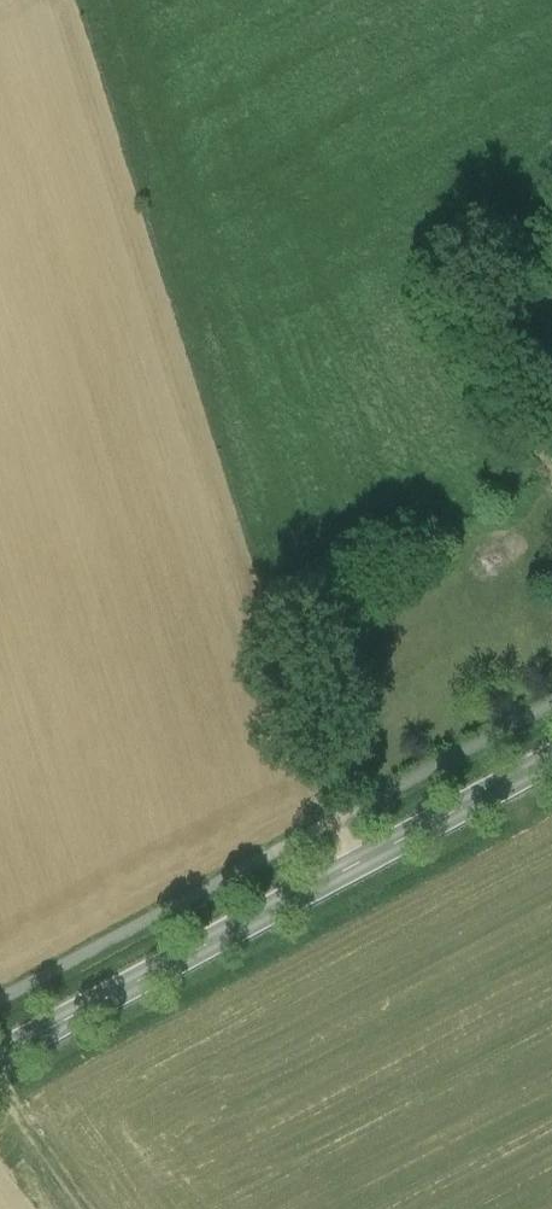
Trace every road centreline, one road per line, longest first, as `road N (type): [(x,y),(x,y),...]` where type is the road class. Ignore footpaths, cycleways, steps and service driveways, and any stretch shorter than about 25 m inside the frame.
road 1 (tertiary): [(0,1055),(551,759)]

